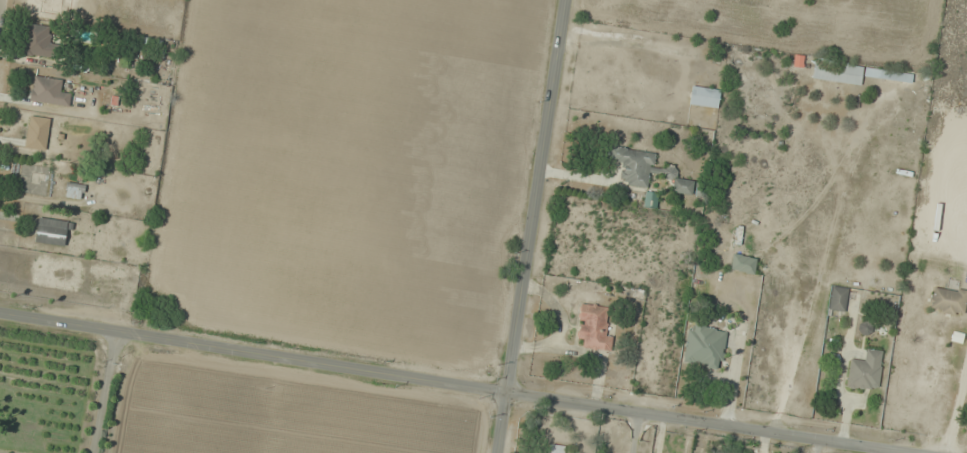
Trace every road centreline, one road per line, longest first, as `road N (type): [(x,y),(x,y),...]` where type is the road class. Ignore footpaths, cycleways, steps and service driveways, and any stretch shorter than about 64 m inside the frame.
road 1 (tertiary): [(896,452),(0,317)]
road 2 (tertiary): [(499,452),(570,0)]

